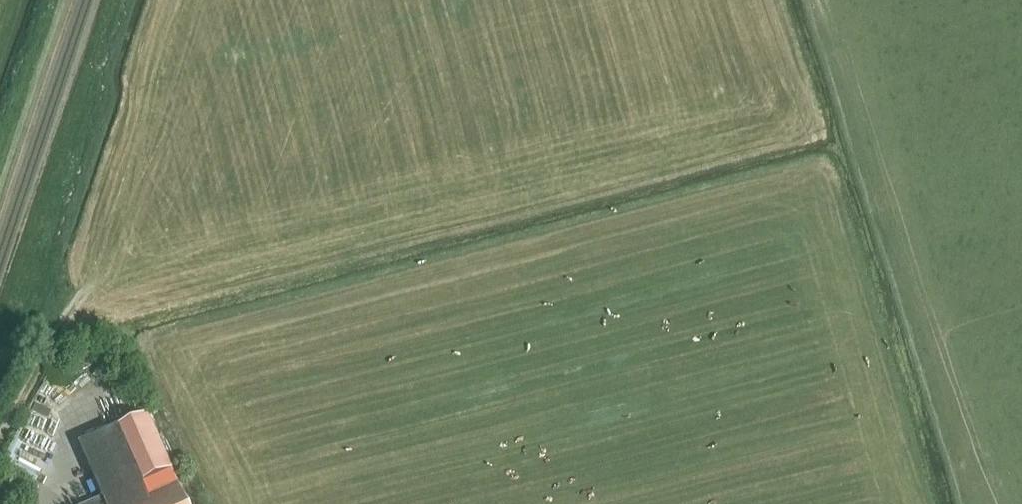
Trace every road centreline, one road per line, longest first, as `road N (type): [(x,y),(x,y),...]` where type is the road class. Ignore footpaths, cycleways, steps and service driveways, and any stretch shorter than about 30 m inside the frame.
road 1 (track): [(0,439),(63,324)]

